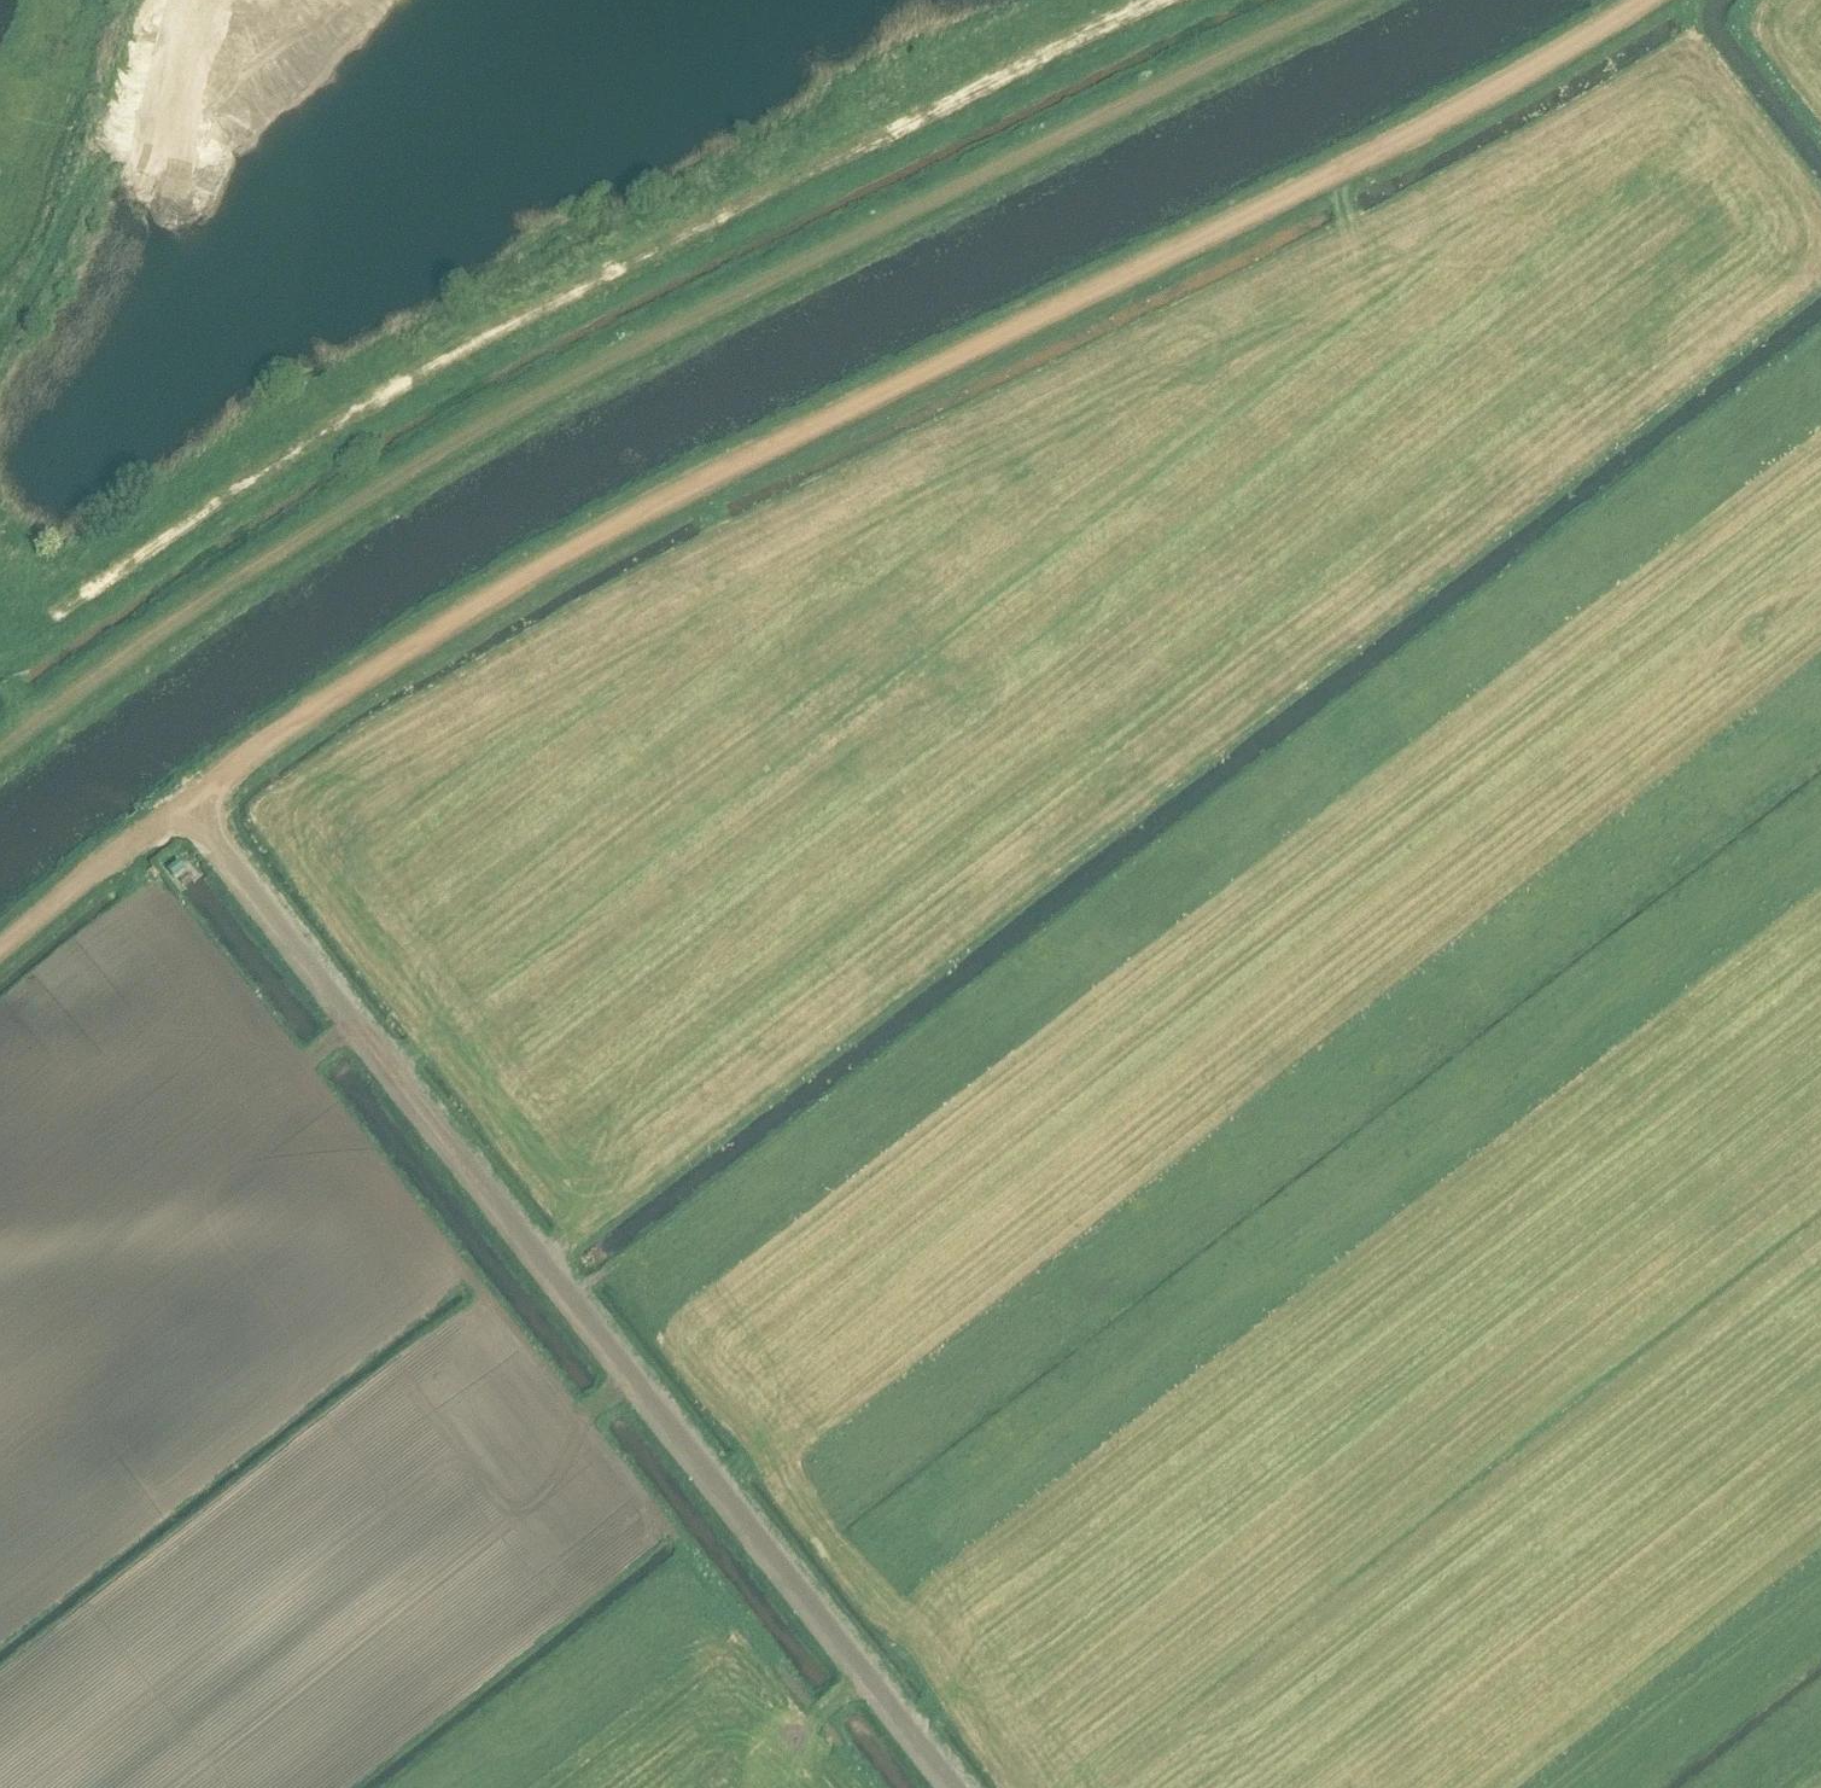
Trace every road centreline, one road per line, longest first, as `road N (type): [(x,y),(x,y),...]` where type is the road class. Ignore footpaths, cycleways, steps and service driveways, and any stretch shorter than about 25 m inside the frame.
road 1 (track): [(187,808),(330,700),(659,506),(1501,88),(1646,0)]
road 2 (unclassified): [(955,1787),(187,808)]
road 3 (track): [(187,808),(127,845),(0,949)]

